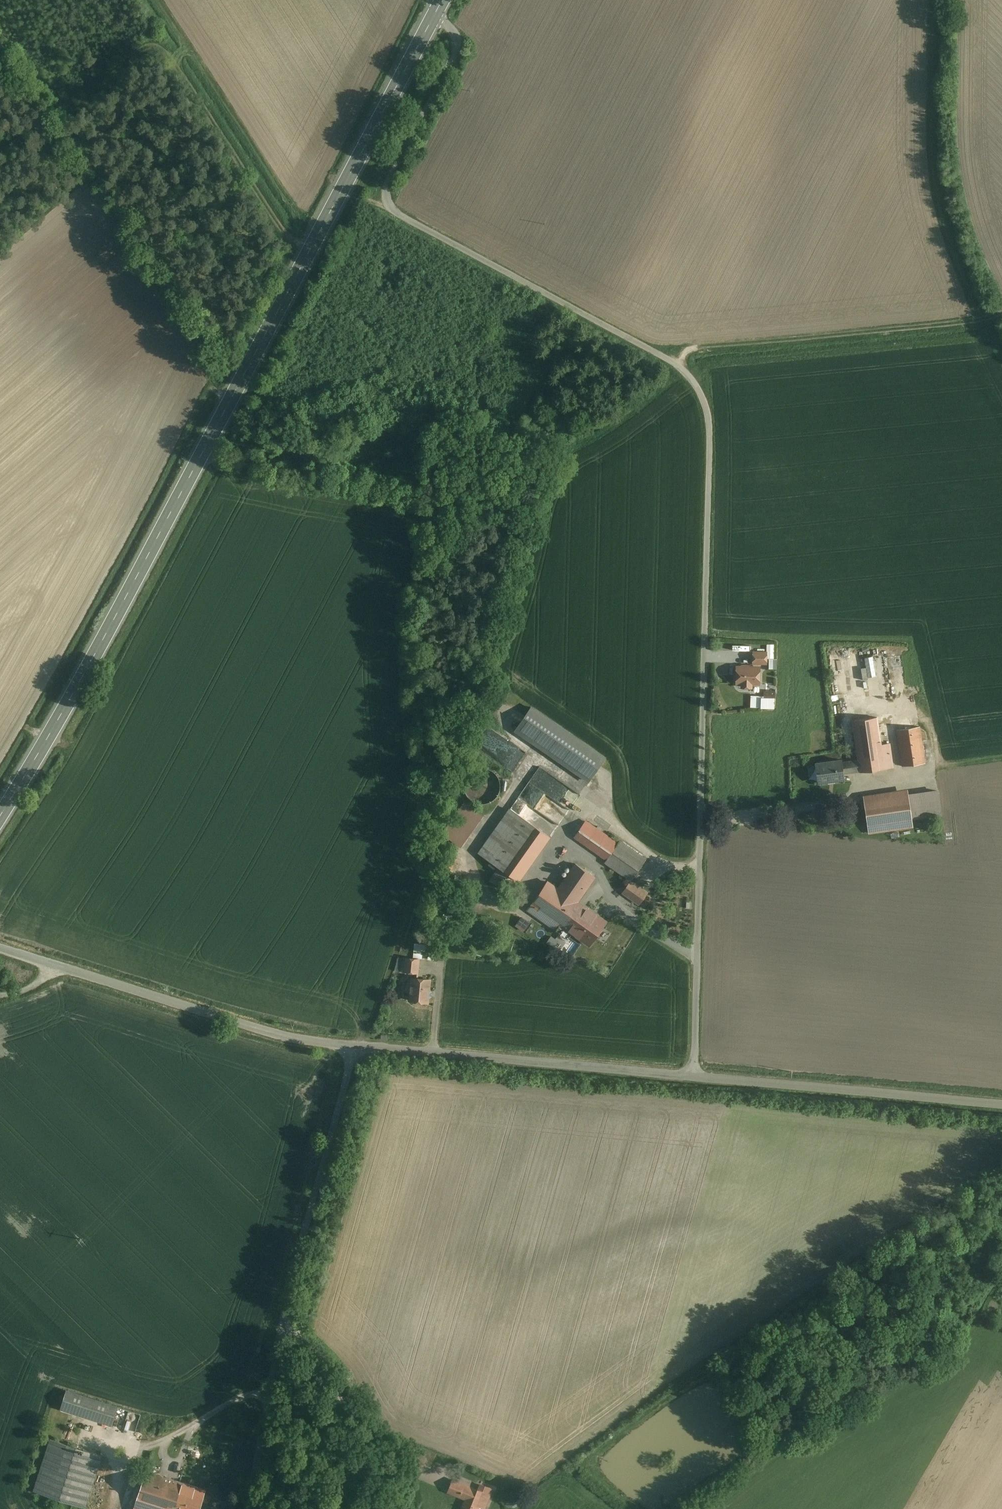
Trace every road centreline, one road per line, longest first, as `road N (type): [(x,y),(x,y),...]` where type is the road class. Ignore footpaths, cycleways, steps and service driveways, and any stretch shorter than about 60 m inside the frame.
road 1 (secondary): [(438,9),(244,383),(0,817)]
road 2 (track): [(703,639),(707,419),(688,372),(388,208),(390,174),(459,45),(438,9)]
road 3 (unclassified): [(250,1508),(282,1325),(358,1047)]
road 4 (unclassified): [(693,1076),(703,639)]
road 5 (unclassified): [(358,1047),(266,1032),(0,949)]
road 6 (unclassified): [(693,1076),(358,1047)]
road 7 (track): [(678,365),(698,347),(1001,313)]
road 8 (unclassified): [(1001,1104),(693,1076)]
road 9 (track): [(561,837),(592,792),(534,758)]
road 10 (track): [(466,859),(534,758)]

